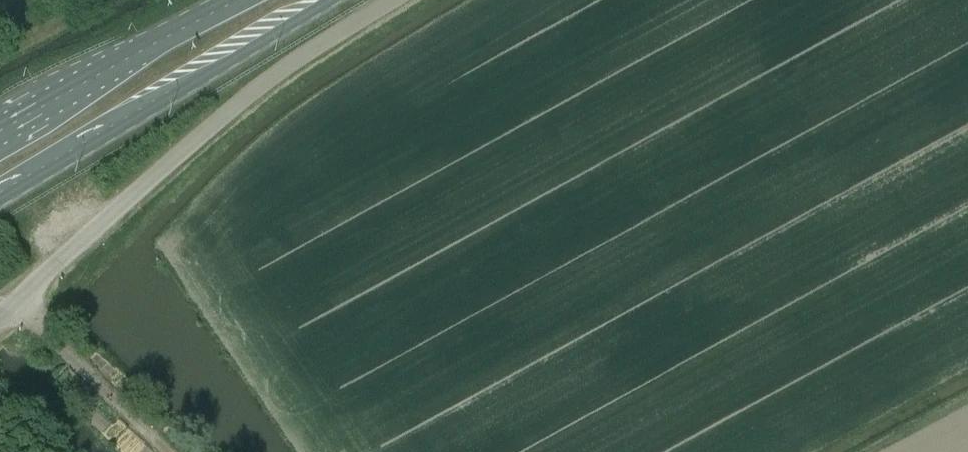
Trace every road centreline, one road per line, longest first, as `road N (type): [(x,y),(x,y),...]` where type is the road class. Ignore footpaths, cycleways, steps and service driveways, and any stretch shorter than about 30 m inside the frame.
road 1 (unclassified): [(378,0),(281,57),(226,101),(16,302)]
road 2 (trunk): [(0,190),(324,0)]
road 3 (trunk): [(238,0),(0,132)]
road 4 (unclassified): [(16,302),(166,451)]

